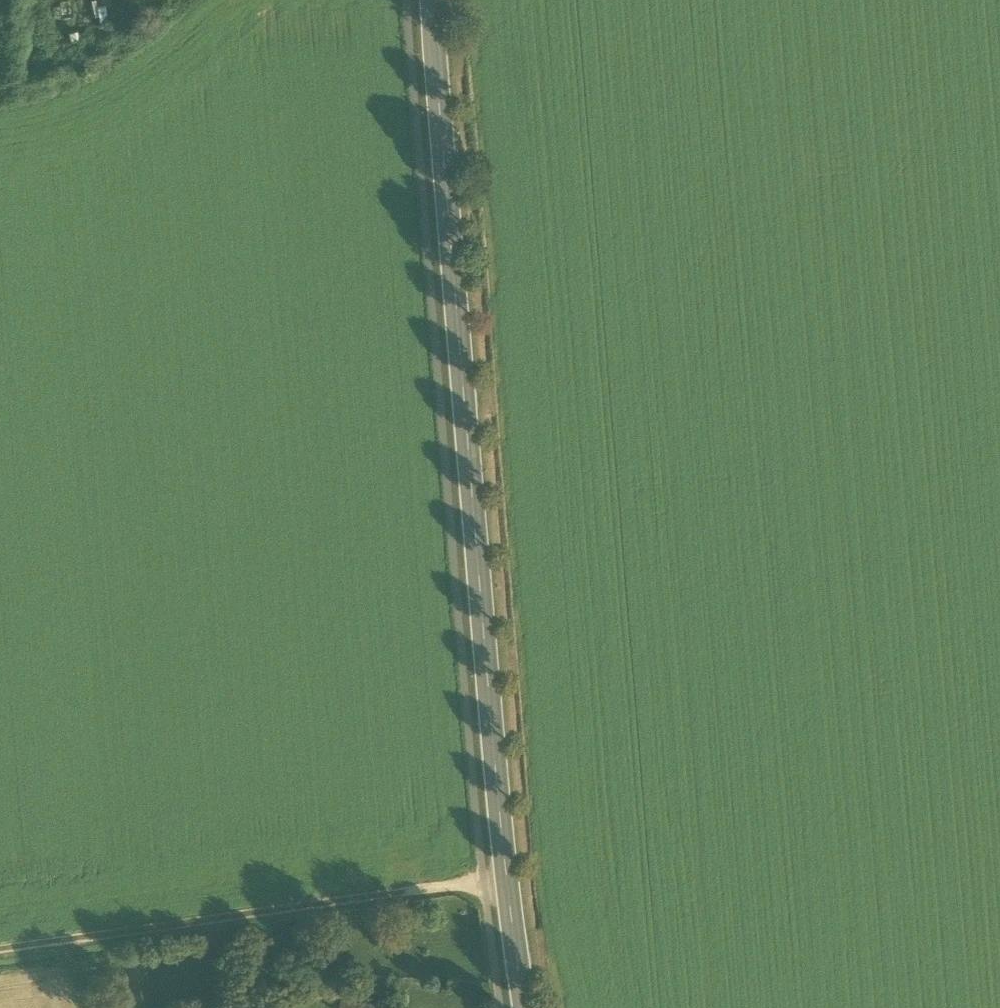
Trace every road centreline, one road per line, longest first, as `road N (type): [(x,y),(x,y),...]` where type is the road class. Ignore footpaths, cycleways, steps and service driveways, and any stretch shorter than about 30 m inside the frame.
road 1 (tertiary): [(527,1007),(490,704),(431,0)]
road 2 (track): [(0,952),(509,883)]

